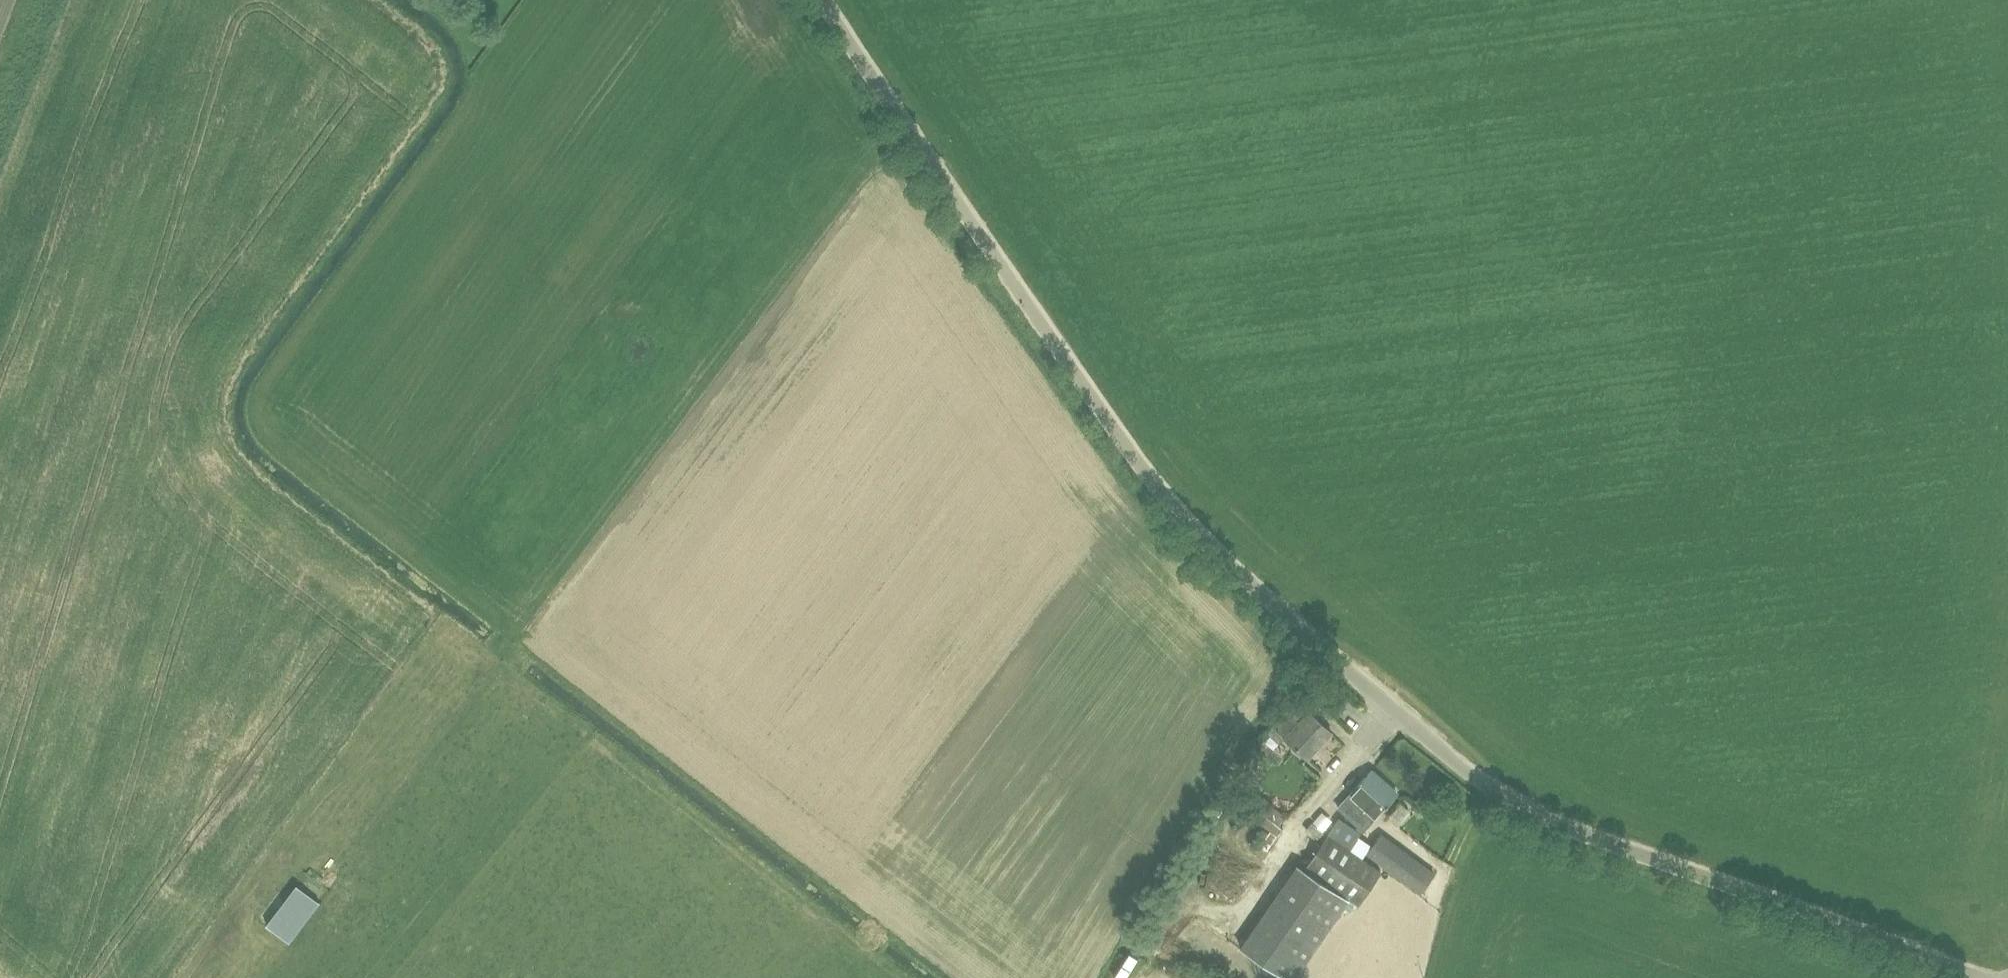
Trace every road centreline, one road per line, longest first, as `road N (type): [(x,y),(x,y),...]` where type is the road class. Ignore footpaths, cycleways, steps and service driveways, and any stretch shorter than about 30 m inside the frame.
road 1 (unclassified): [(1984,977),(1586,832),(1520,806),(1467,768),(1191,528),(1080,381),(824,0)]

